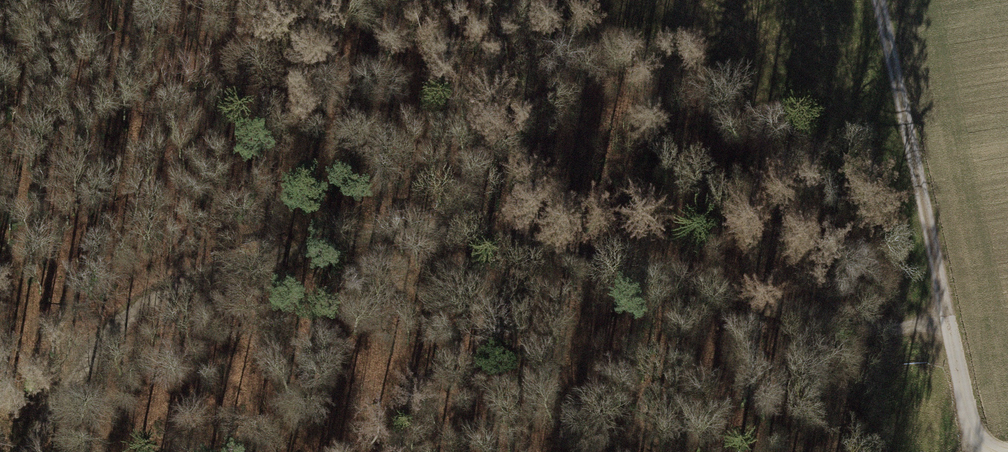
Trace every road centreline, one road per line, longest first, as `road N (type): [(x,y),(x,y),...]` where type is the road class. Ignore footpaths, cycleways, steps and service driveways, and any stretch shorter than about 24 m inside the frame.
road 1 (track): [(882,0),(920,154),(940,312),(866,326),(522,241),(422,231),(175,276),(56,387),(21,451)]
road 2 (track): [(1007,445),(976,450),(940,312)]

